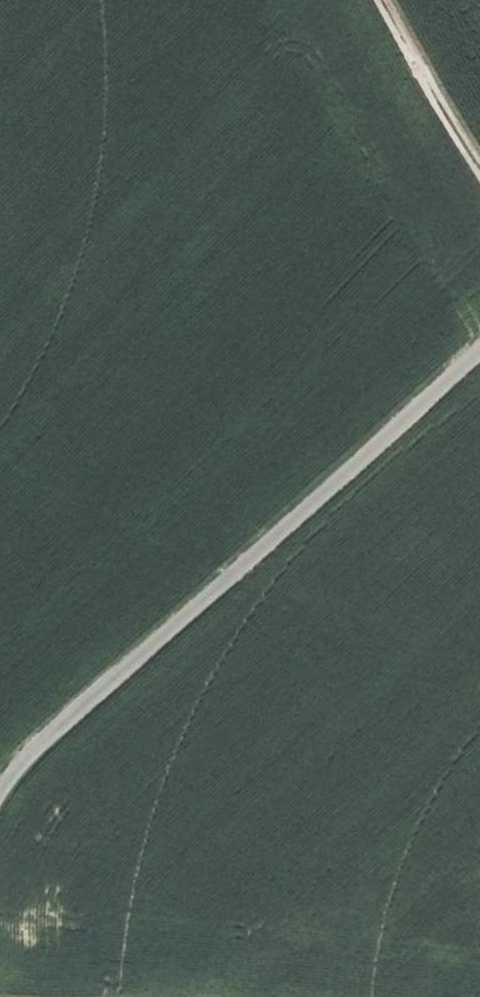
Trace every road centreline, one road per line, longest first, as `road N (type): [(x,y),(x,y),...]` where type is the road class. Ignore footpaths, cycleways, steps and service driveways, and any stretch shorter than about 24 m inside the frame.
road 1 (track): [(479,349),(41,740),(0,789)]
road 2 (track): [(479,169),(377,0)]

